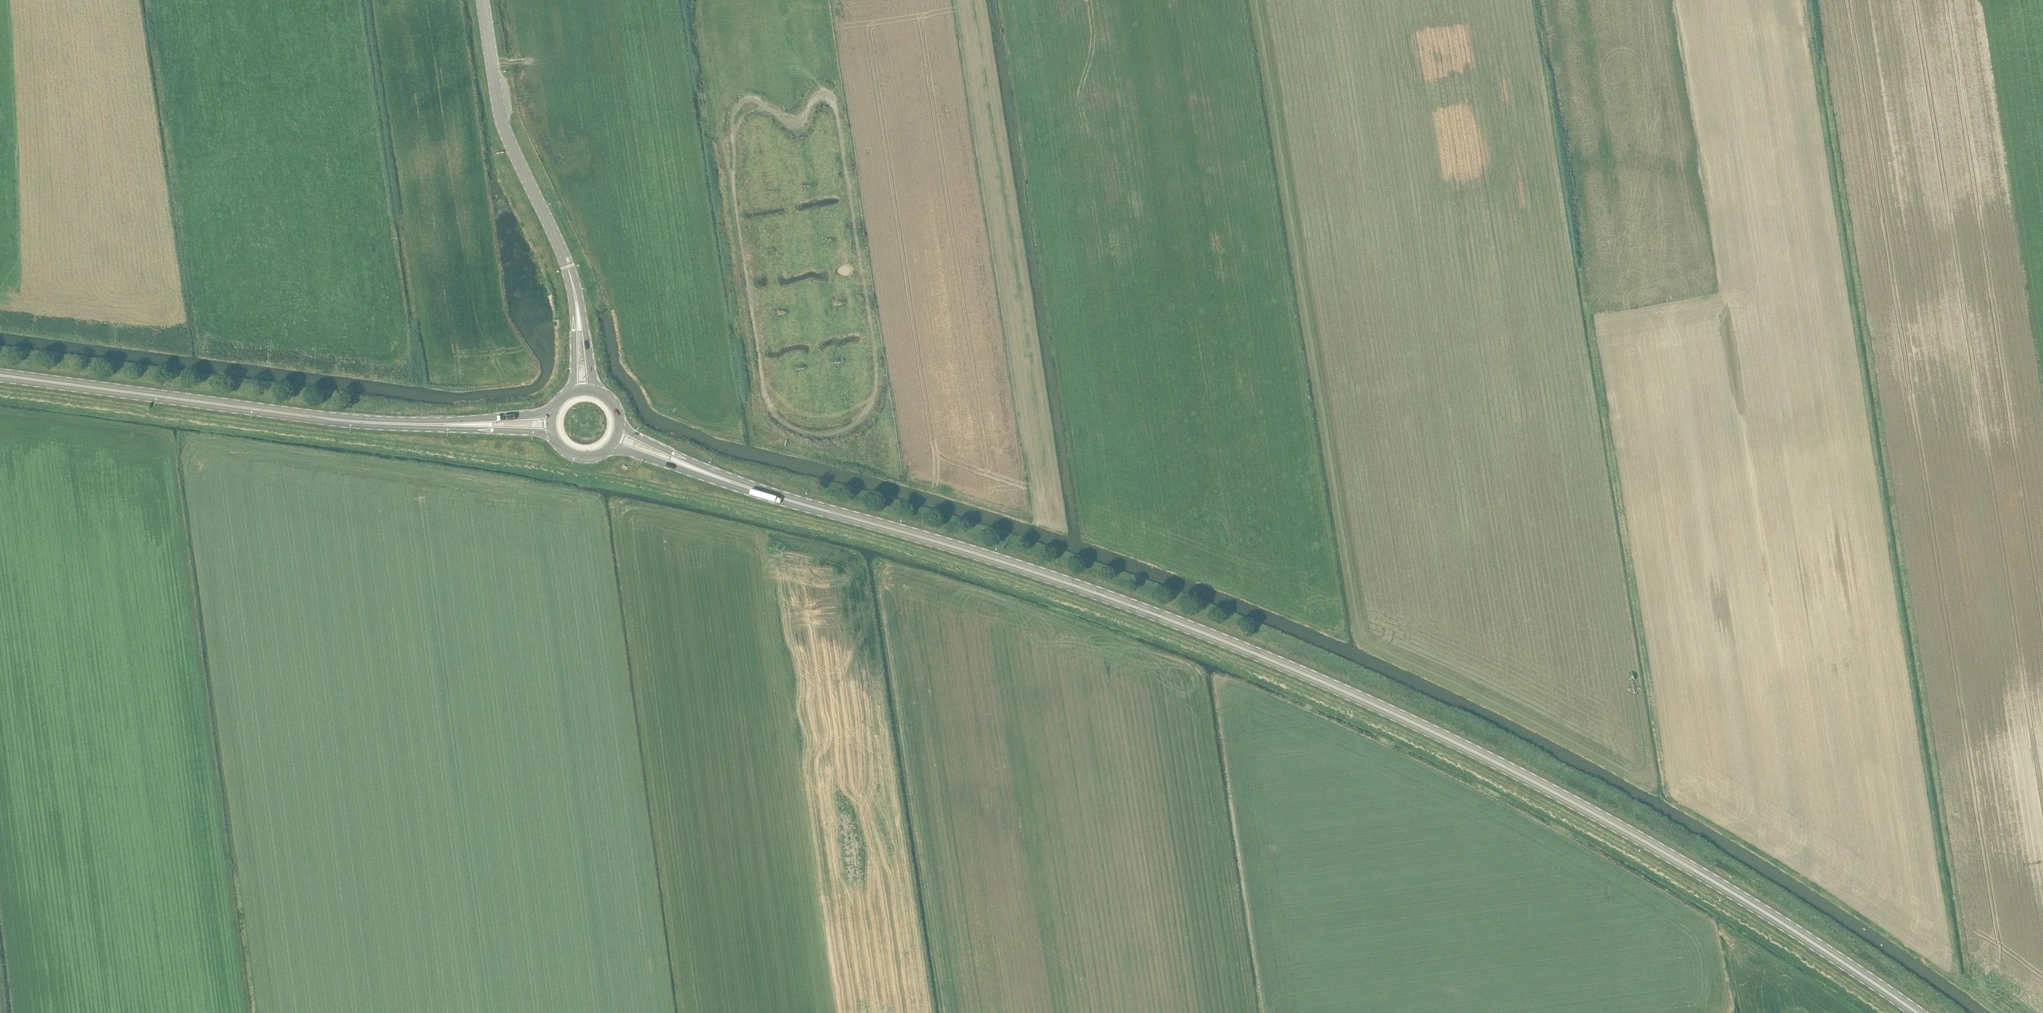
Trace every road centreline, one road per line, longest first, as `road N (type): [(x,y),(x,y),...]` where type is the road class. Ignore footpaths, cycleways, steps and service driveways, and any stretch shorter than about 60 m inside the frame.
road 1 (primary): [(1917,1012),(1666,853),(1370,703),(1093,592),(692,466)]
road 2 (primary): [(468,424),(330,419),(0,375)]
road 3 (tertiary): [(577,311),(559,245),(501,115),(483,0)]

